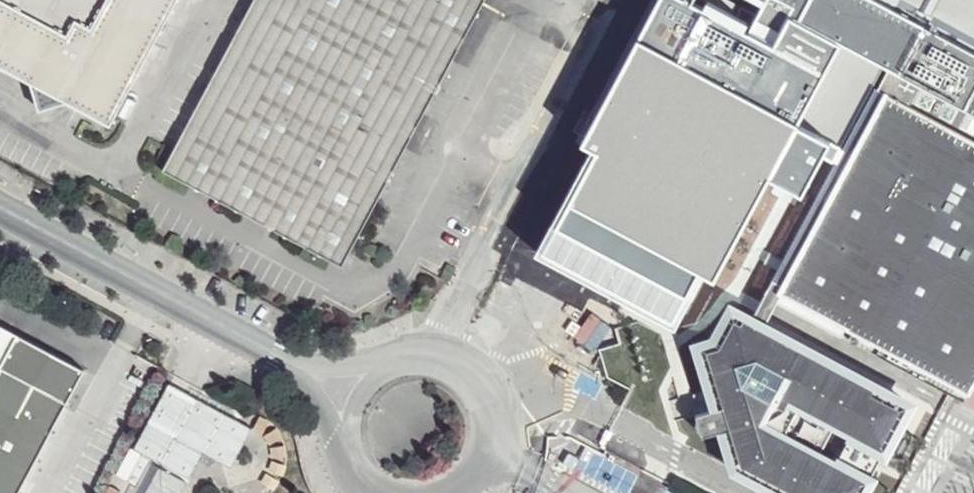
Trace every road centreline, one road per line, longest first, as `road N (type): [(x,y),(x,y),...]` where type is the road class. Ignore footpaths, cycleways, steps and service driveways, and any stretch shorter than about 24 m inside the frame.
road 1 (unclassified): [(0,210),(357,403)]
road 2 (unclassified): [(463,492),(487,470),(497,446),(496,415),(470,374),(448,362),(400,363),(371,381),(357,403)]

